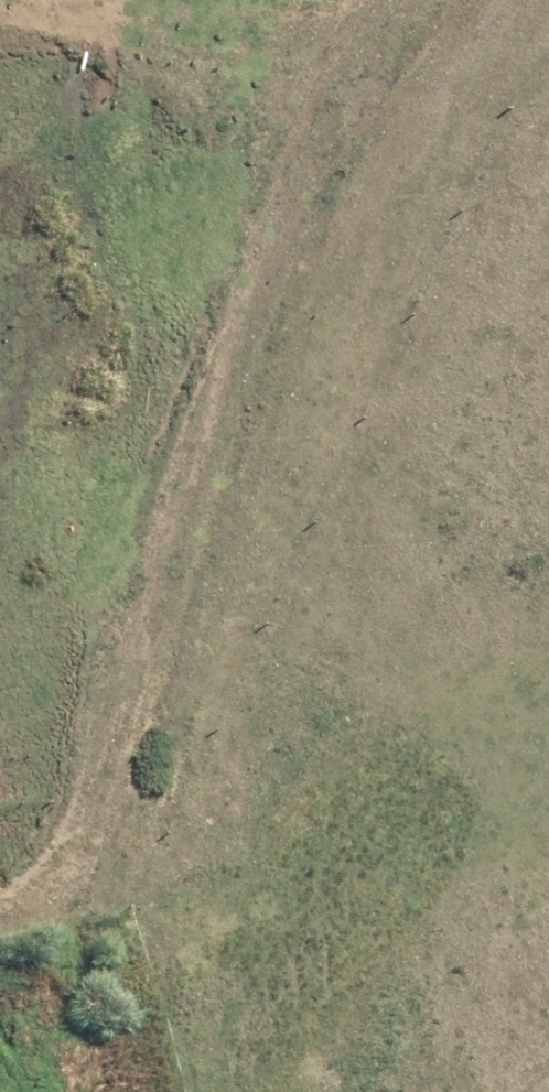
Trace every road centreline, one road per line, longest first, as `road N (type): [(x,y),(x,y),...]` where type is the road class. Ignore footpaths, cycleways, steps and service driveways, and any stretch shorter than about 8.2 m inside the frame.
road 1 (track): [(382,0),(337,56),(81,863)]
road 2 (track): [(0,907),(81,863),(203,902),(292,968),(290,1075),(276,1091)]
road 3 (track): [(337,56),(7,0)]

